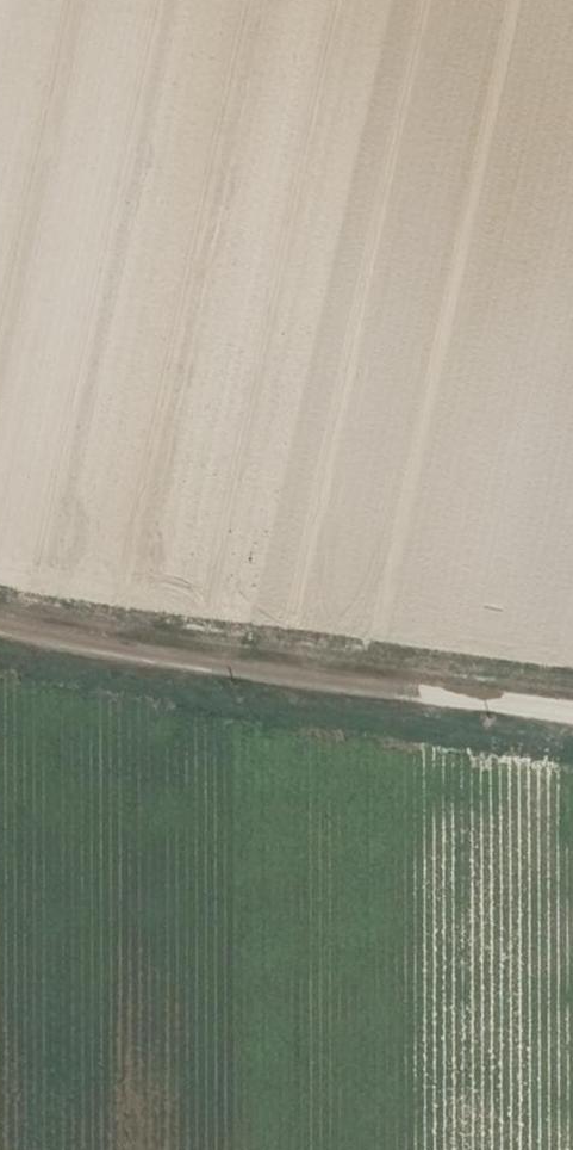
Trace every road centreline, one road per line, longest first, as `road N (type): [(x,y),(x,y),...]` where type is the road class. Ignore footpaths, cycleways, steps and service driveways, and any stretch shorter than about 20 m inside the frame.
road 1 (unclassified): [(0,631),(121,660),(572,718)]

